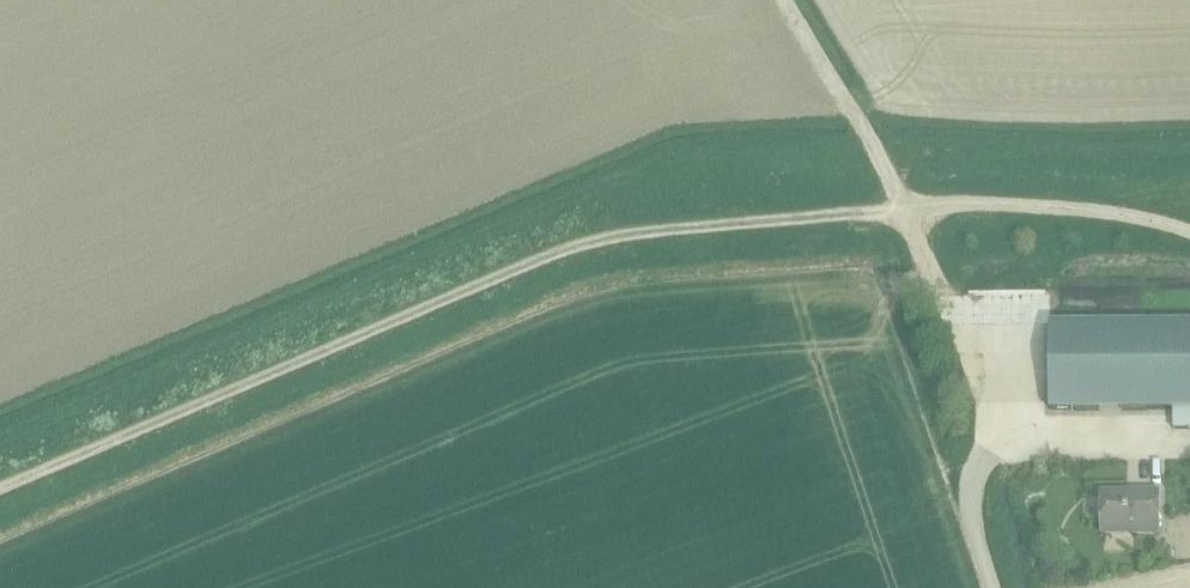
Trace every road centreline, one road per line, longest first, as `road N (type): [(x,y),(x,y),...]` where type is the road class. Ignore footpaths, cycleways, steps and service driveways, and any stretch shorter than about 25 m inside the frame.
road 1 (track): [(1189,231),(1076,209),(981,204),(594,241),(0,489)]
road 2 (track): [(789,0),(900,197),(950,309),(987,408),(988,453)]
road 3 (unclassified): [(995,587),(973,522),(971,484),(980,460)]

